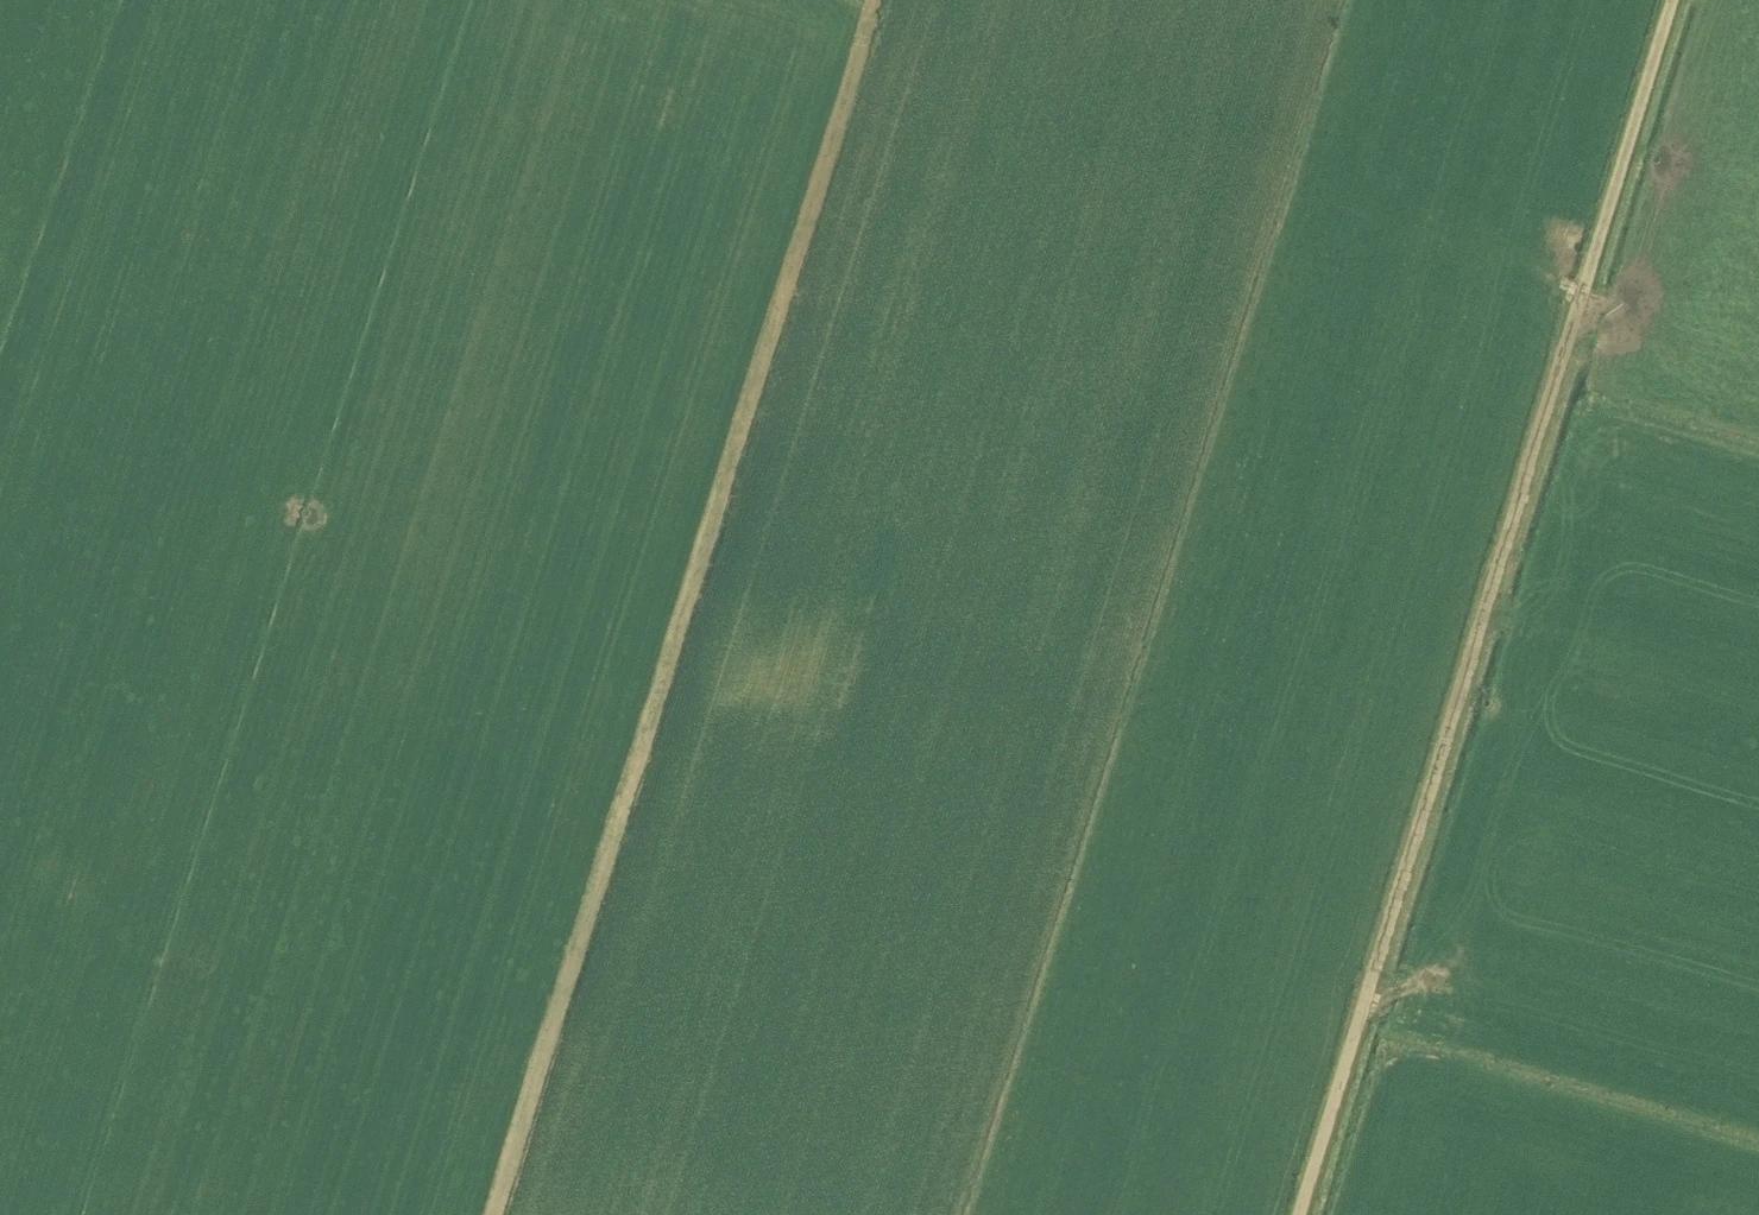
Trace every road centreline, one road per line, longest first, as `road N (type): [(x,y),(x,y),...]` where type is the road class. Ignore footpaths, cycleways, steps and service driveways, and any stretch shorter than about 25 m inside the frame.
road 1 (track): [(1673,0),(1300,1214)]

